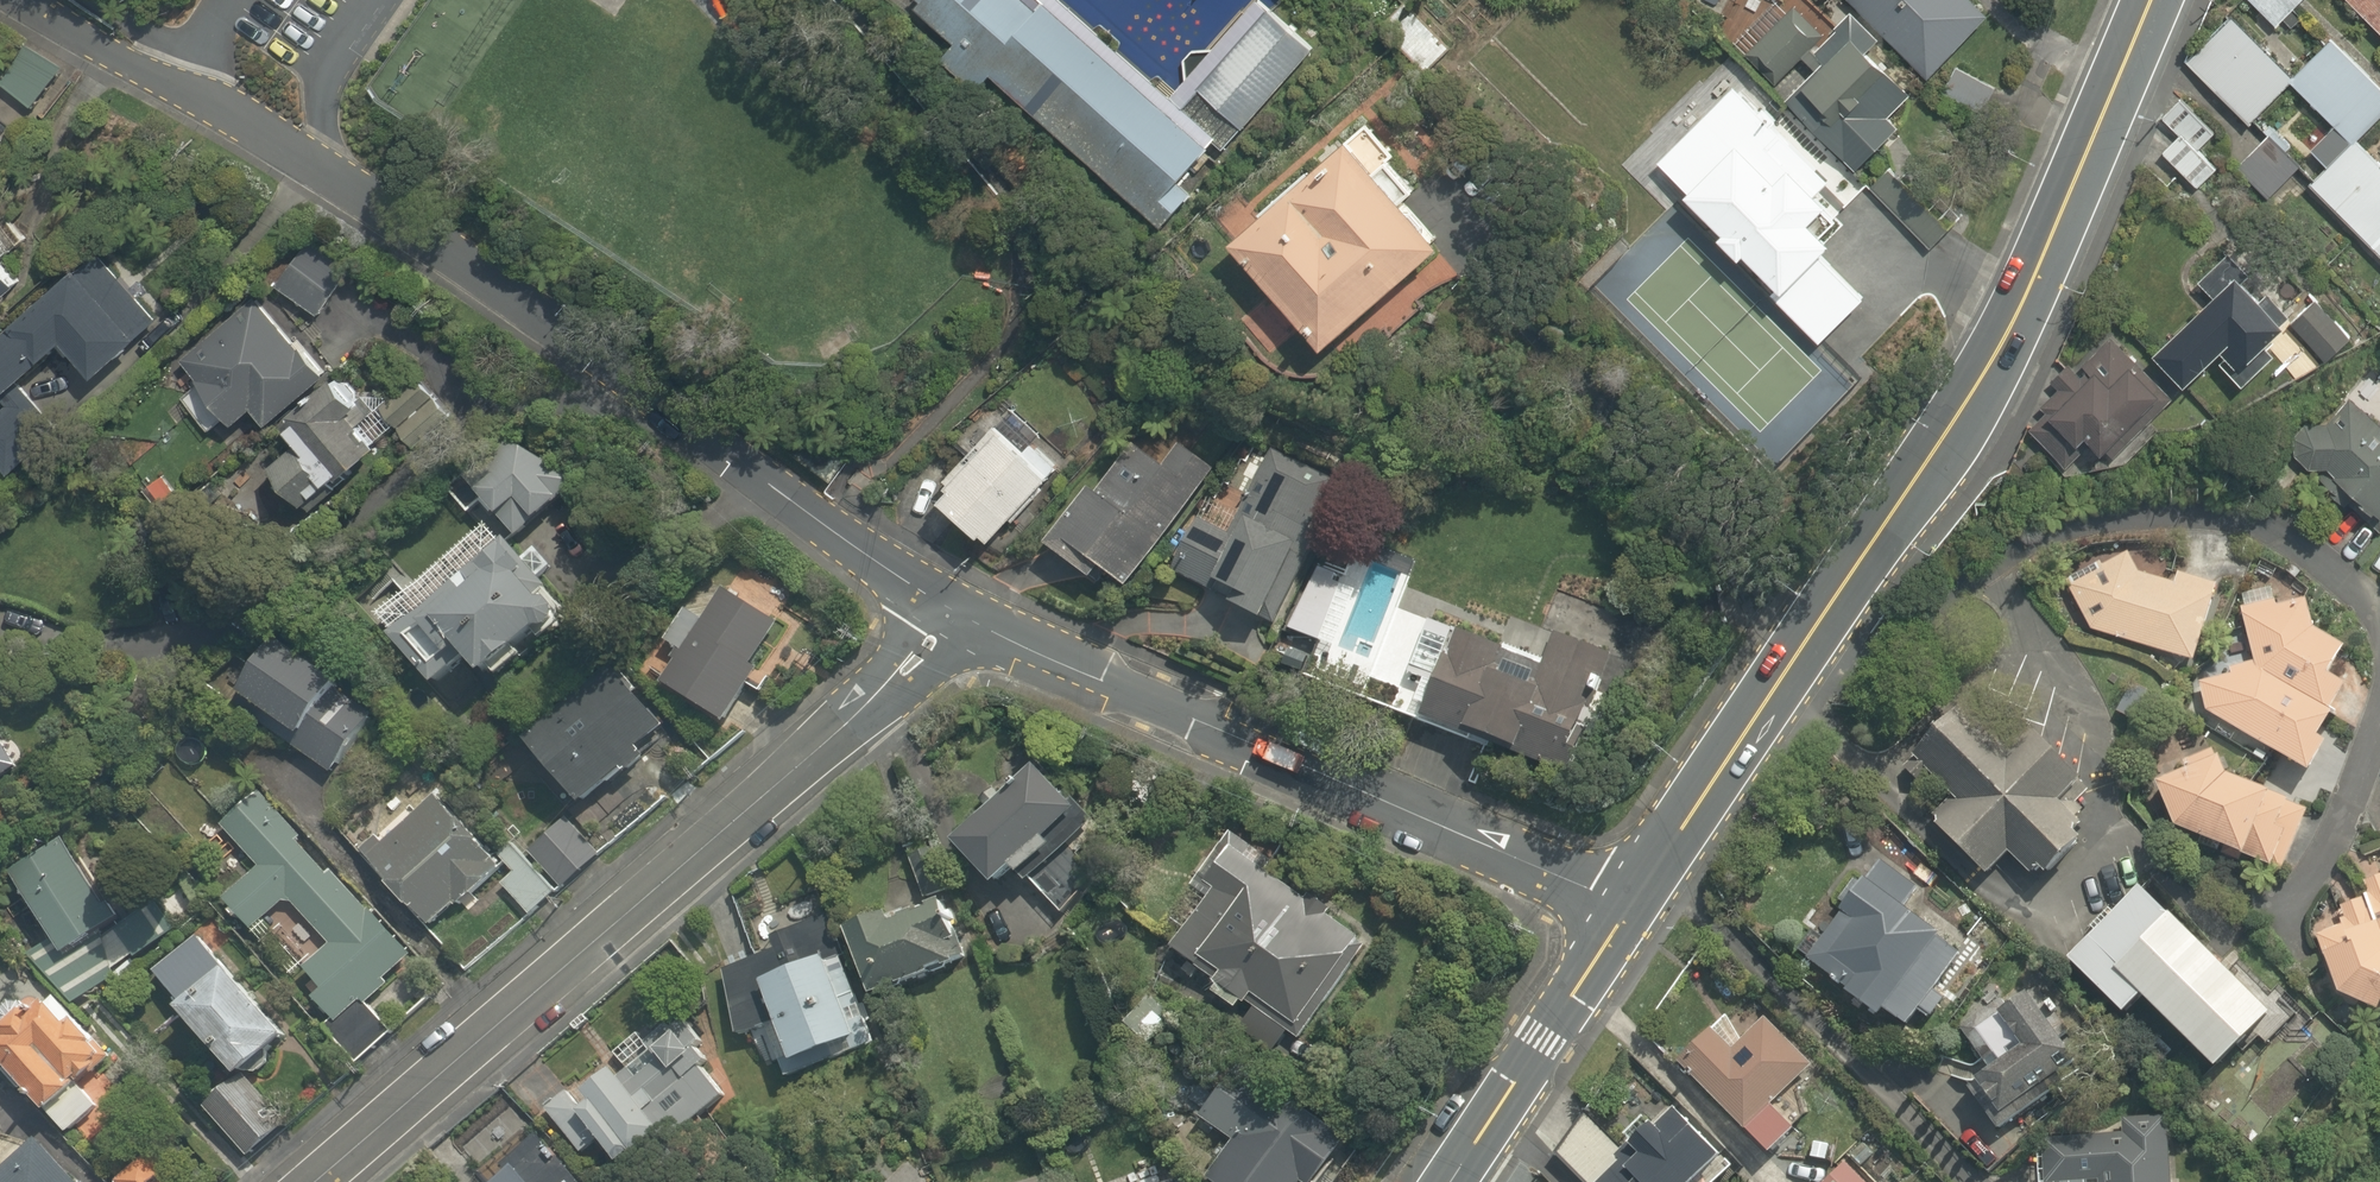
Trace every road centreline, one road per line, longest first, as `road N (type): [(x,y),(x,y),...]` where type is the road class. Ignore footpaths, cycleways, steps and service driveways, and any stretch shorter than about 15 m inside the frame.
road 1 (residential): [(964,618),(356,191),(223,109),(7,0)]
road 2 (residential): [(964,618),(925,667),(320,1181)]
road 3 (secondary): [(1791,666),(2011,327),(2151,0)]
road 4 (residential): [(1645,890),(1060,677),(964,618)]
road 5 (residential): [(1791,666),(1842,671),(1864,663),(2043,546),(2094,527),(2186,513),(2291,538),(2379,619)]
road 6 (secondary): [(1447,1181),(1645,890)]
road 7 (secondary): [(1645,890),(1791,666)]
road 8 (residential): [(2379,727),(2290,913)]

